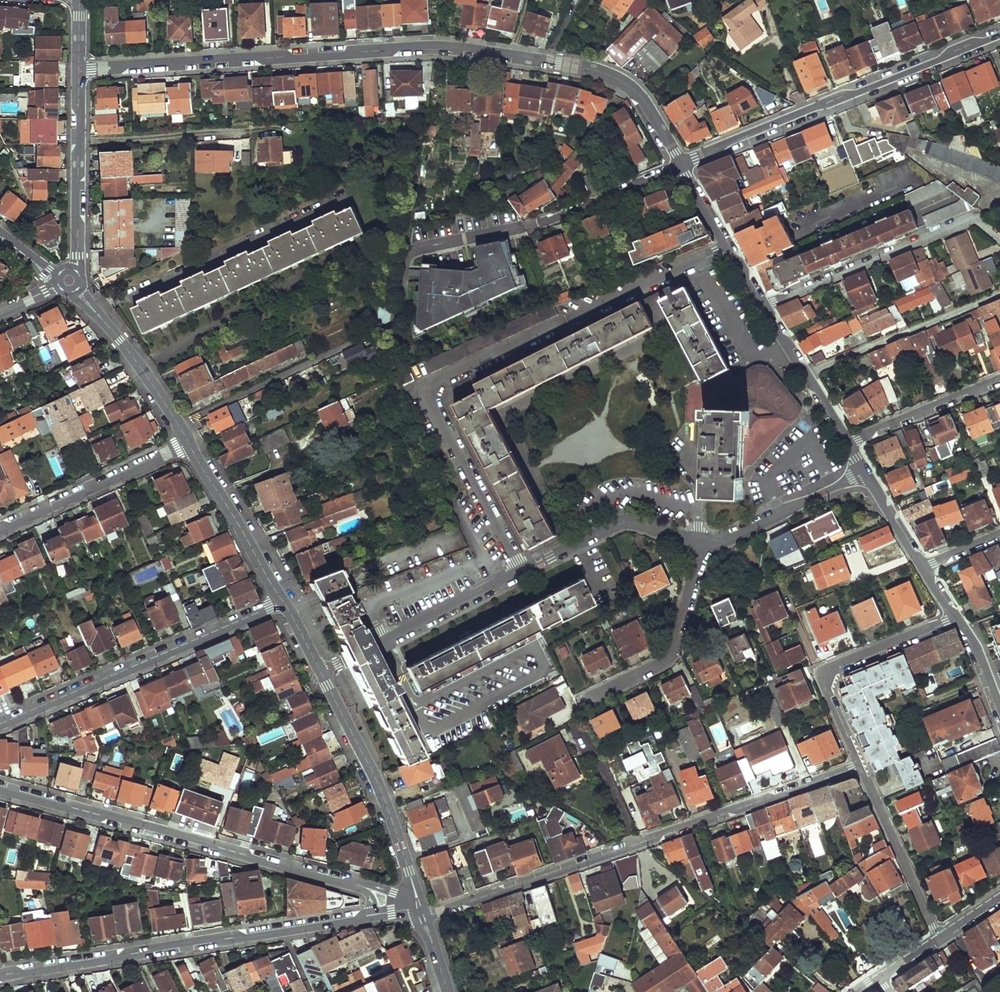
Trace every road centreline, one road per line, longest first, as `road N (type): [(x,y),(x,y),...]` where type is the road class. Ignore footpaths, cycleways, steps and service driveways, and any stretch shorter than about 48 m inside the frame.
road 1 (residential): [(682,165),(637,92),(612,76),(559,63),(446,47),(79,70)]
road 2 (residential): [(728,247),(436,387),(434,407),(521,572)]
road 3 (residential): [(860,765),(422,918)]
road 4 (residential): [(0,977),(374,915)]
road 5 (residential): [(0,788),(355,885)]
road 6 (residential): [(999,33),(682,165)]
road 7 (residential): [(0,724),(283,601)]
road 8 (residential): [(765,305),(967,222),(982,221),(999,236)]
road 9 (residential): [(418,908),(373,773),(321,673)]
road 10 (residential): [(860,765),(827,679),(838,667),(957,617)]
road 11 (residential): [(321,673),(521,572)]
road 12 (residential): [(79,70),(78,255),(69,280)]
road 13 (residential): [(588,698),(673,652),(702,541)]
road 14 (residential): [(806,372),(999,292)]
road 15 (residential): [(0,528),(189,443)]
road 16 (residential): [(189,443),(69,280)]
road 17 (residential): [(521,572),(627,521),(702,541)]
road 18 (residential): [(939,939),(860,765)]
road 19 (residential): [(283,601),(189,443)]
road 20 (residential): [(702,541),(734,536),(865,471)]
road 21 (residential): [(524,227),(682,165)]
road 22 (residential): [(849,443),(999,380)]

